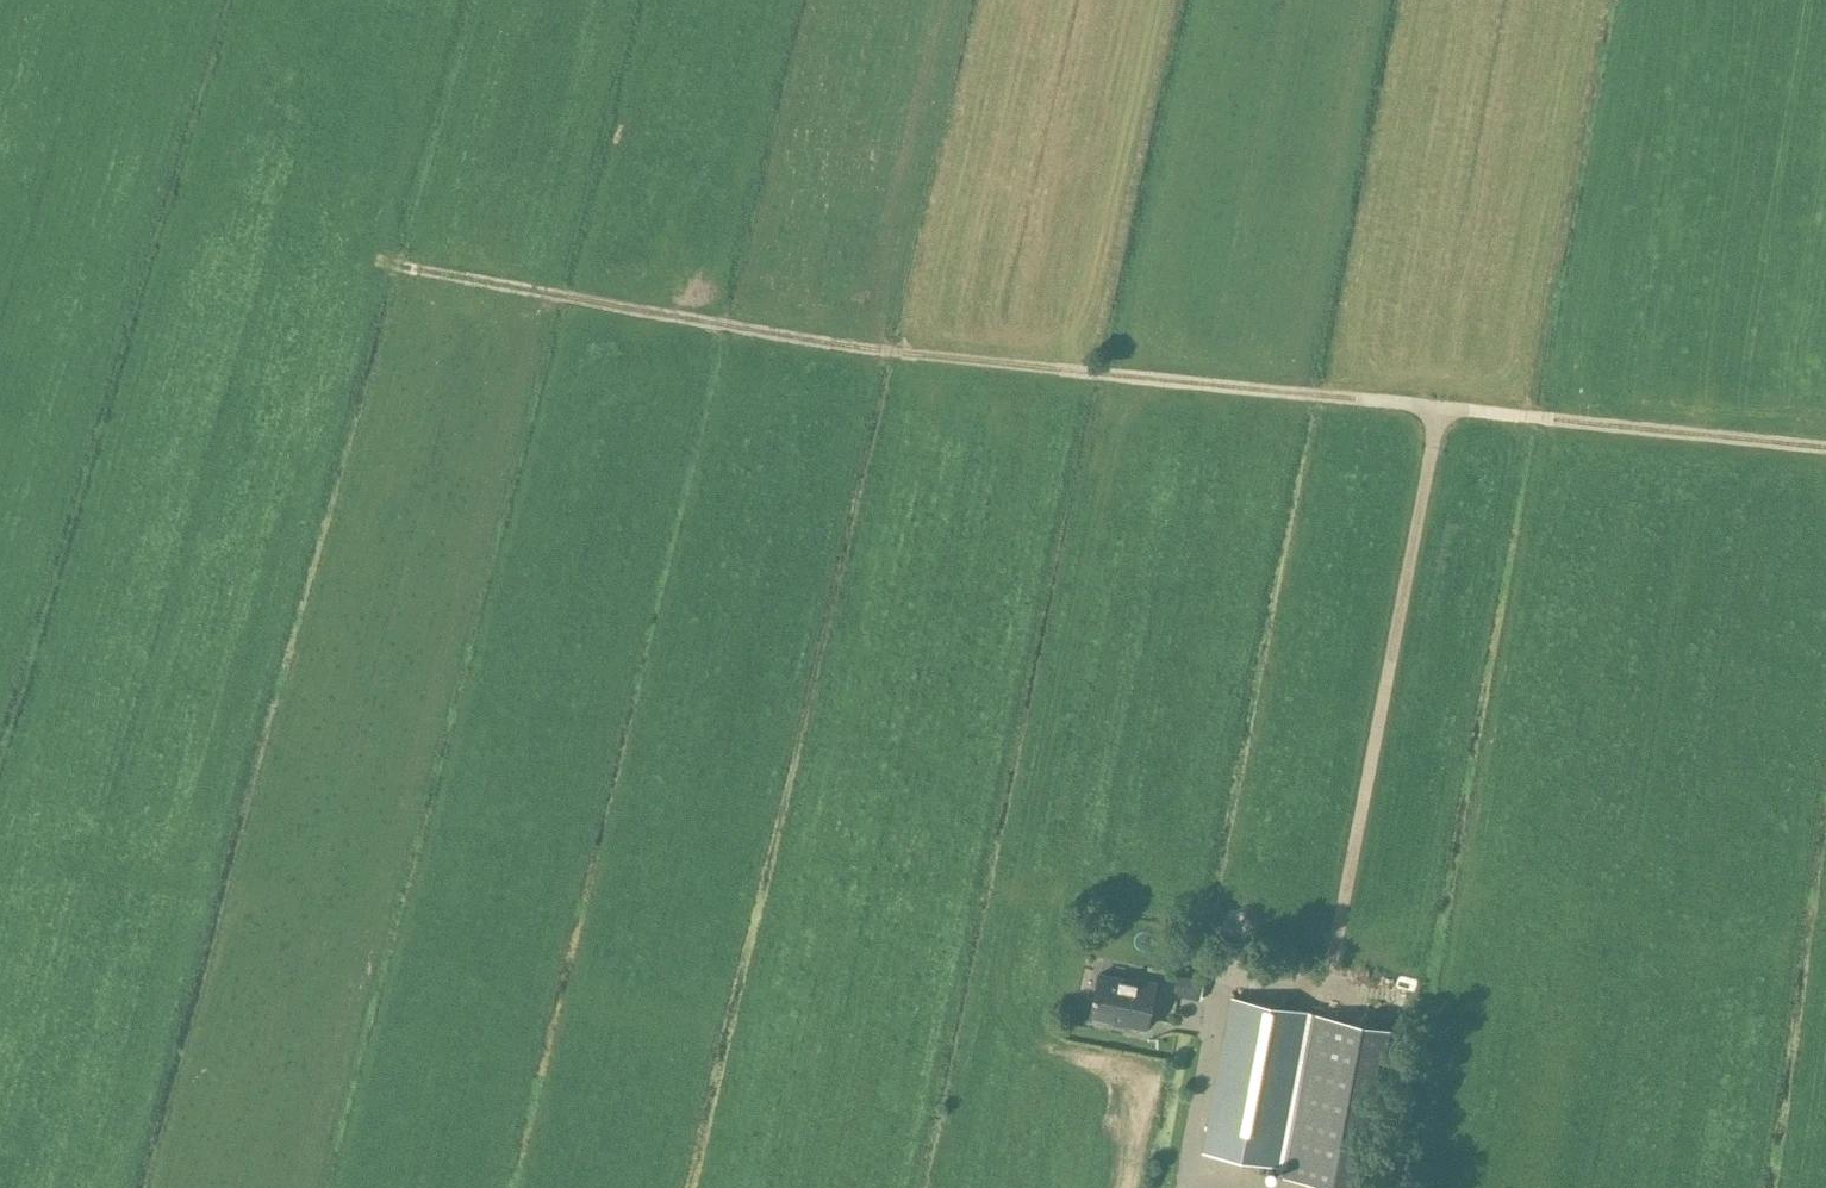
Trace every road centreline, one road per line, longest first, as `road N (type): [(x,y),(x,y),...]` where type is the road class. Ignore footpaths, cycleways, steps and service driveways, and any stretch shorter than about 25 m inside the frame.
road 1 (track): [(382,261),(895,352),(1825,447)]
road 2 (track): [(1441,408),(1324,993),(1225,975)]

